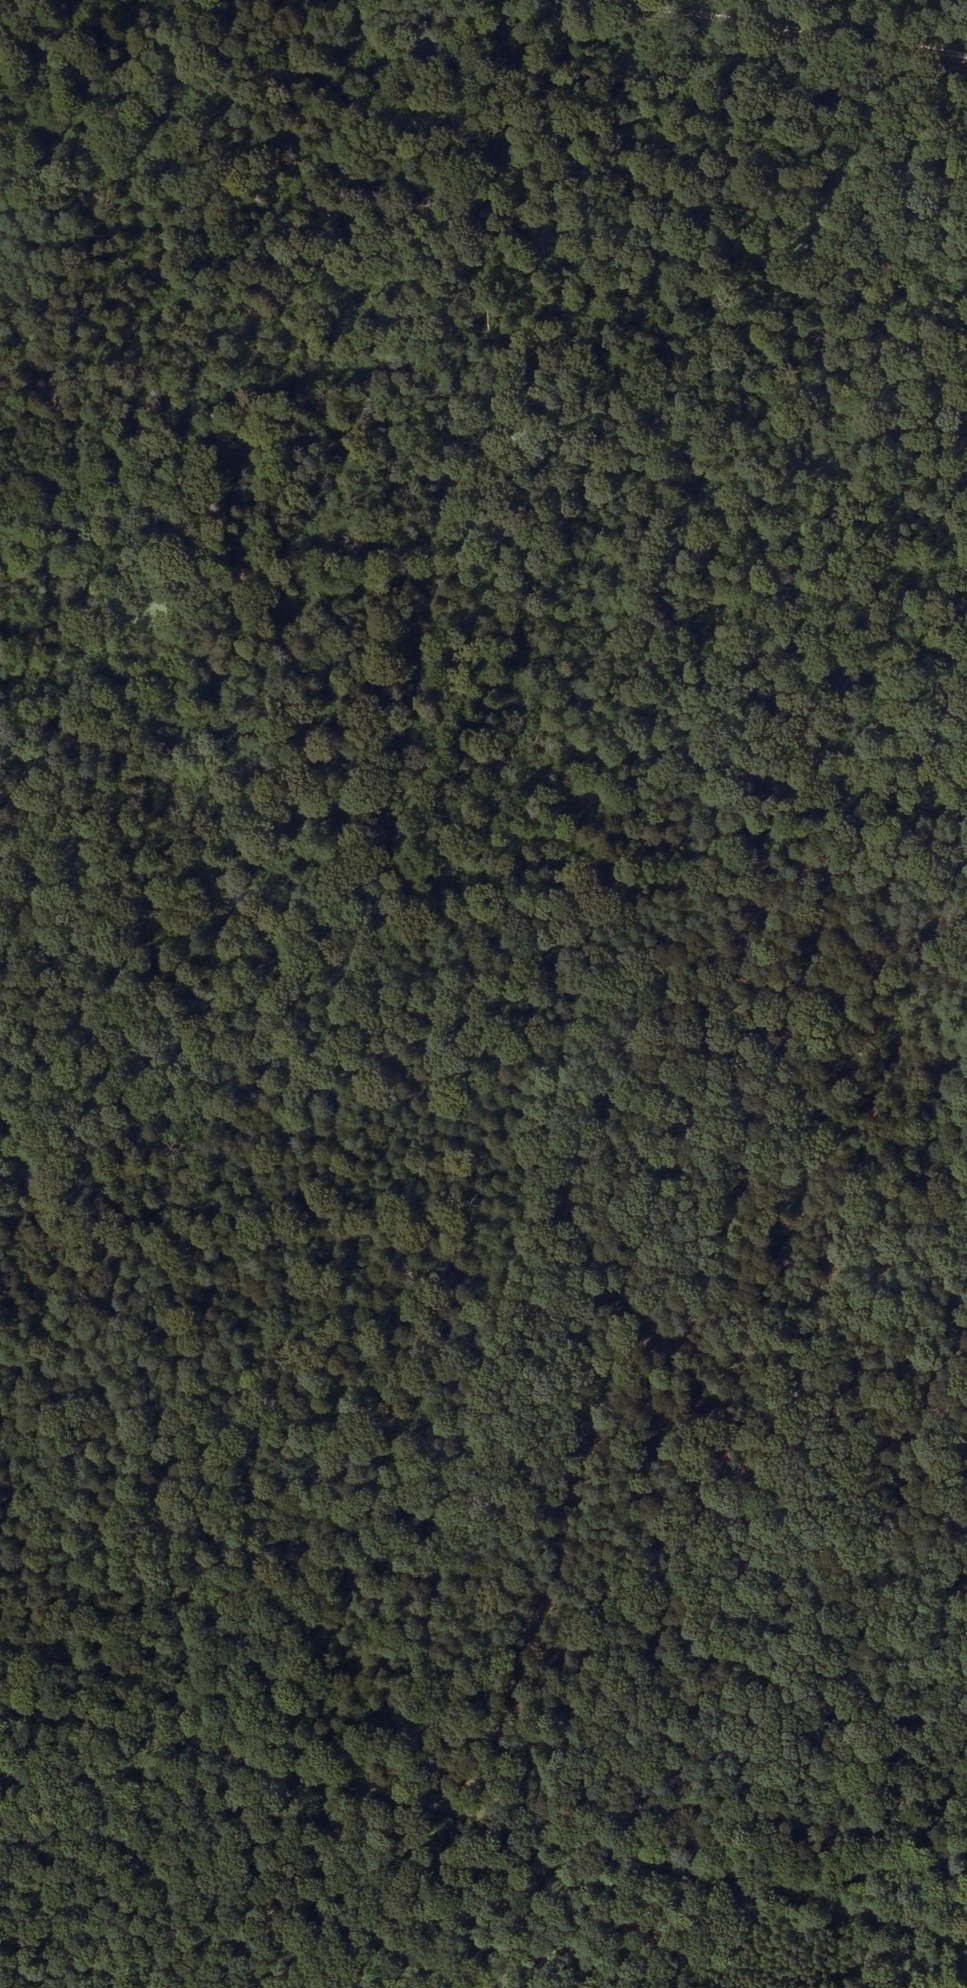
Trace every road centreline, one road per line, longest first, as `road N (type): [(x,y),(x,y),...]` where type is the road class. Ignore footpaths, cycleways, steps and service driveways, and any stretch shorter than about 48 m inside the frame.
road 1 (track): [(966,1945),(0,1698)]
road 2 (track): [(570,0),(966,63)]

